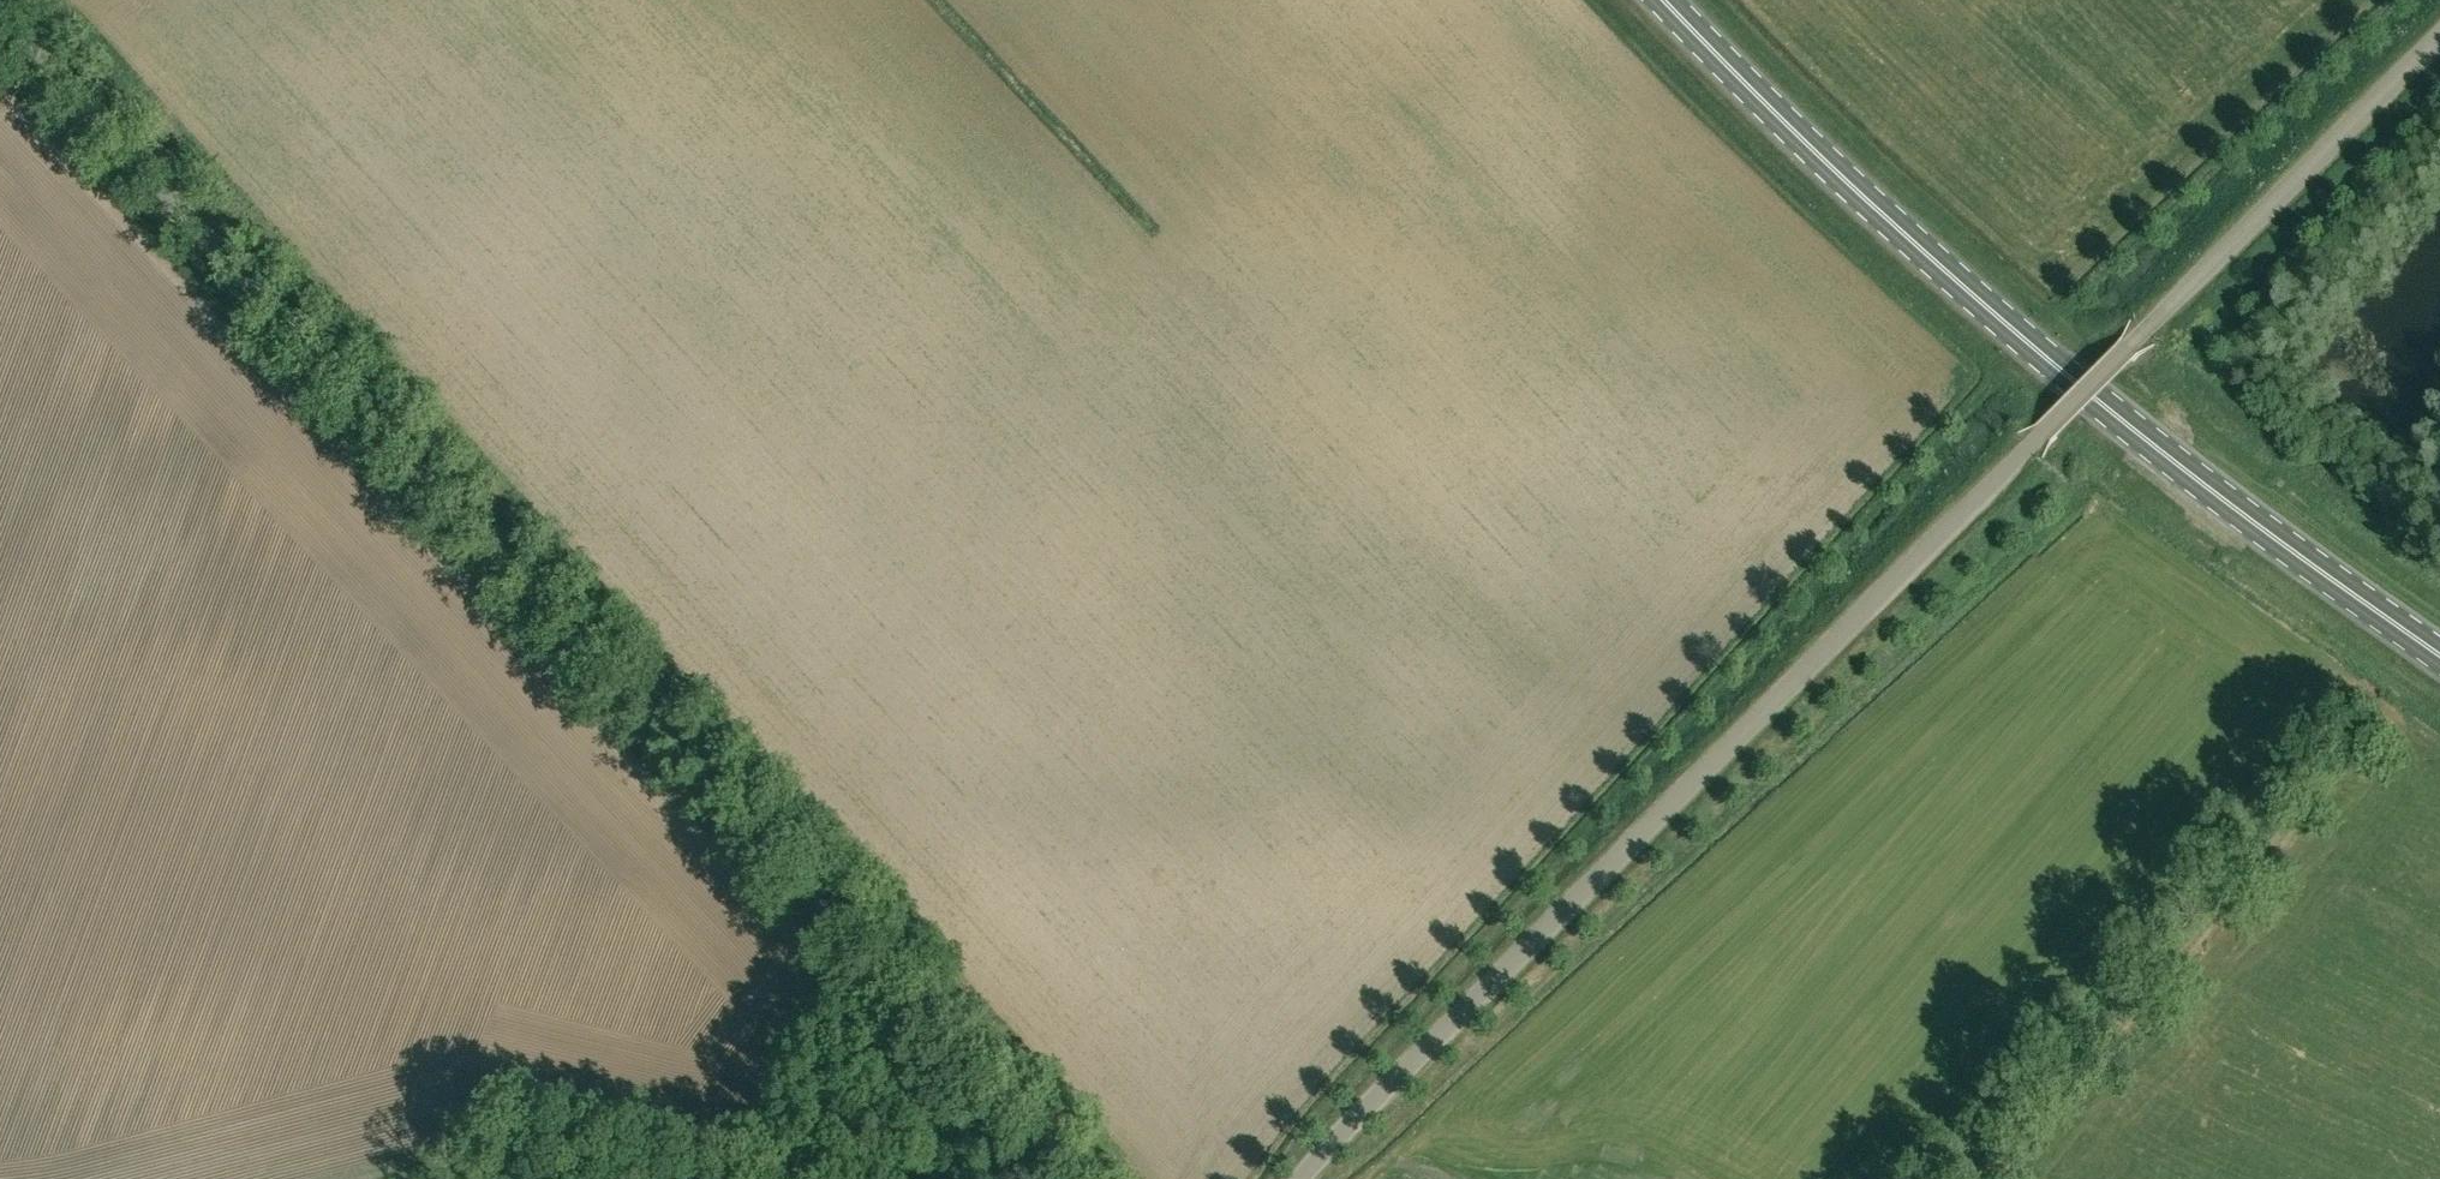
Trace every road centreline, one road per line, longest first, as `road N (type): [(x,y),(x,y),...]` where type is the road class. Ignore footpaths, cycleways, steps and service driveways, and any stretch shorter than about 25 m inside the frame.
road 1 (unclassified): [(1300,1178),(2439,35)]
road 2 (unclassified): [(1085,1178),(0,23)]
road 3 (primary): [(1664,0),(1985,306),(2439,646)]

